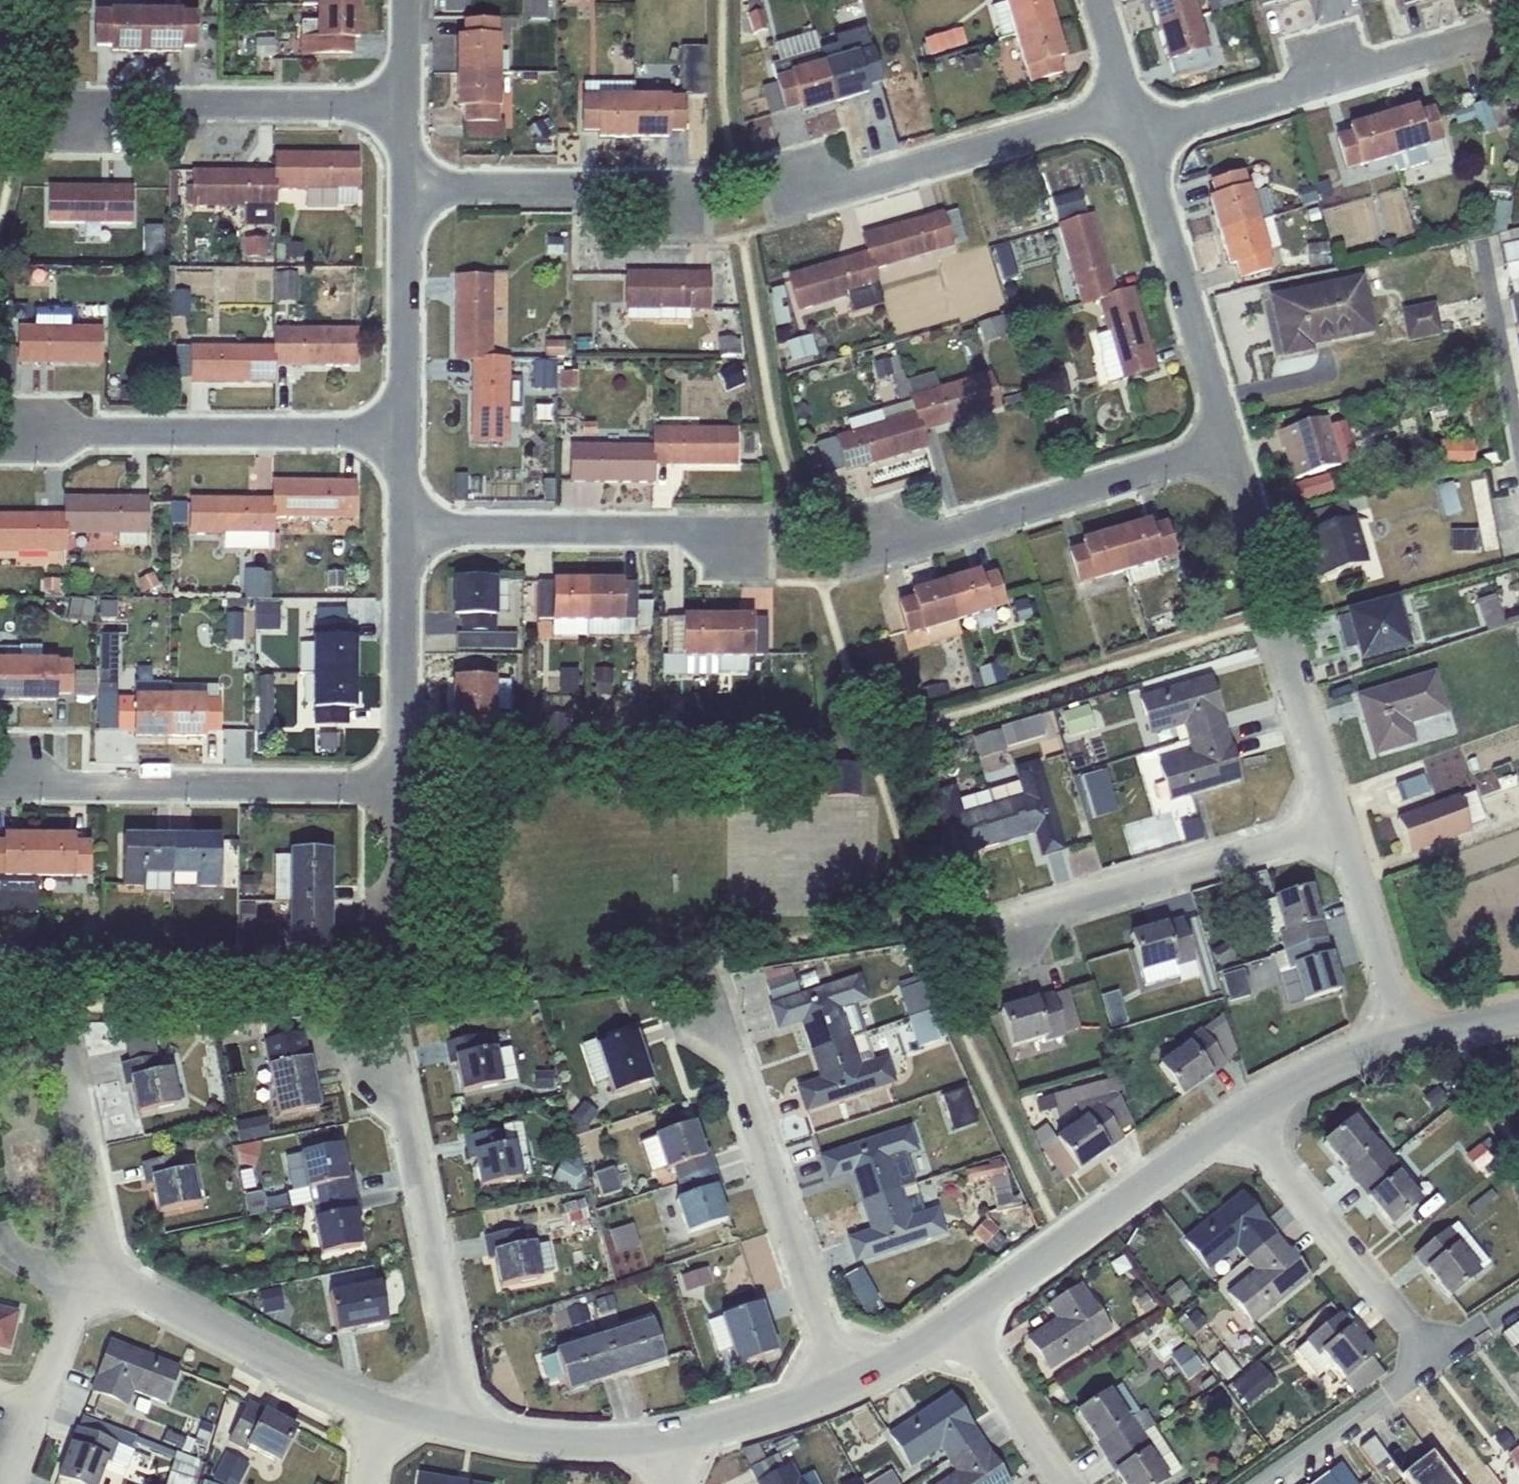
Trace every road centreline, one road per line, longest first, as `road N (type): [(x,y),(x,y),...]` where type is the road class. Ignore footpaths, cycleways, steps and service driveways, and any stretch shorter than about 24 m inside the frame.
road 1 (residential): [(1136,137),(1230,463),(871,550)]
road 2 (residential): [(405,530),(402,768),(362,787),(0,782)]
road 3 (residential): [(406,433),(0,435)]
road 4 (residential): [(842,1386),(714,1010)]
road 5 (residential): [(1346,814),(989,932)]
road 6 (residential): [(1127,105),(771,203)]
road 7 (residential): [(467,1428),(399,1068)]
road 8 (residential): [(1252,1116),(959,1321)]
road 9 (residential): [(410,107),(57,107)]
road 10 (residential): [(1136,137),(1468,42)]
road 11 (residential): [(405,530),(737,532)]
road 12 (residential): [(386,1413),(93,1277)]
road 13 (residential): [(1252,1116),(1432,1364)]
road 14 (residential): [(93,1277),(100,1230),(61,1051),(0,1063)]
road 15 (residential): [(409,188),(692,192)]
road 16 (residential): [(409,188),(406,433)]
road 17 (residential): [(1415,1037),(1346,814)]
road 18 (residential): [(660,1440),(528,1442),(467,1428)]
road 19 (residential): [(959,1321),(1065,1483)]
road 20 (residential): [(1518,437),(1483,247)]
road 21 (residential): [(842,1386),(725,1428),(660,1440)]
road 22 (residential): [(1346,814),(1292,639)]
road 23 (residential): [(1415,1037),(1323,1072),(1252,1116)]
road 24 (residential): [(93,1277),(38,1403)]
road 25 (residential): [(959,1321),(842,1386)]

